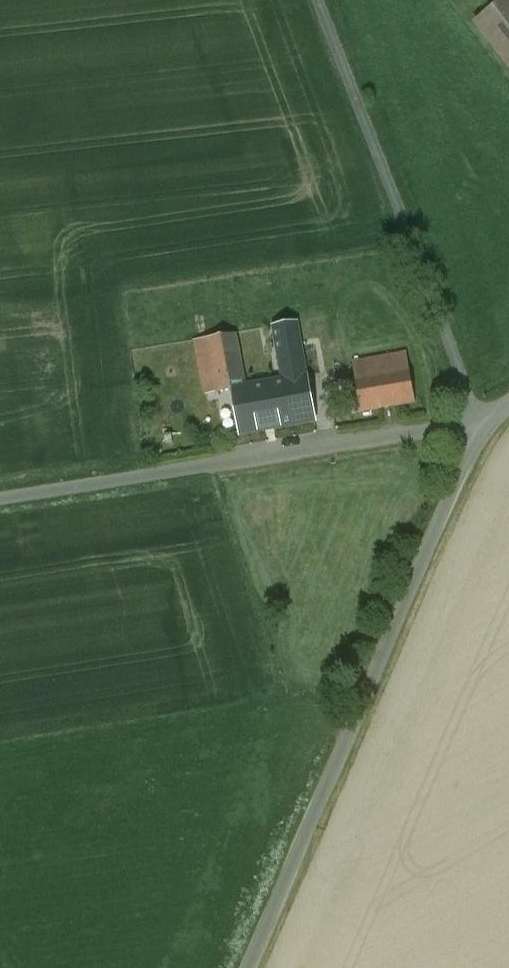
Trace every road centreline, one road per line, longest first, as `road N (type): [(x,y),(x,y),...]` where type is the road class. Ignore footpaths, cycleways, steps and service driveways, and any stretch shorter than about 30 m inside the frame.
road 1 (unclassified): [(247,967),(487,422)]
road 2 (unclassified): [(487,422),(0,500)]

